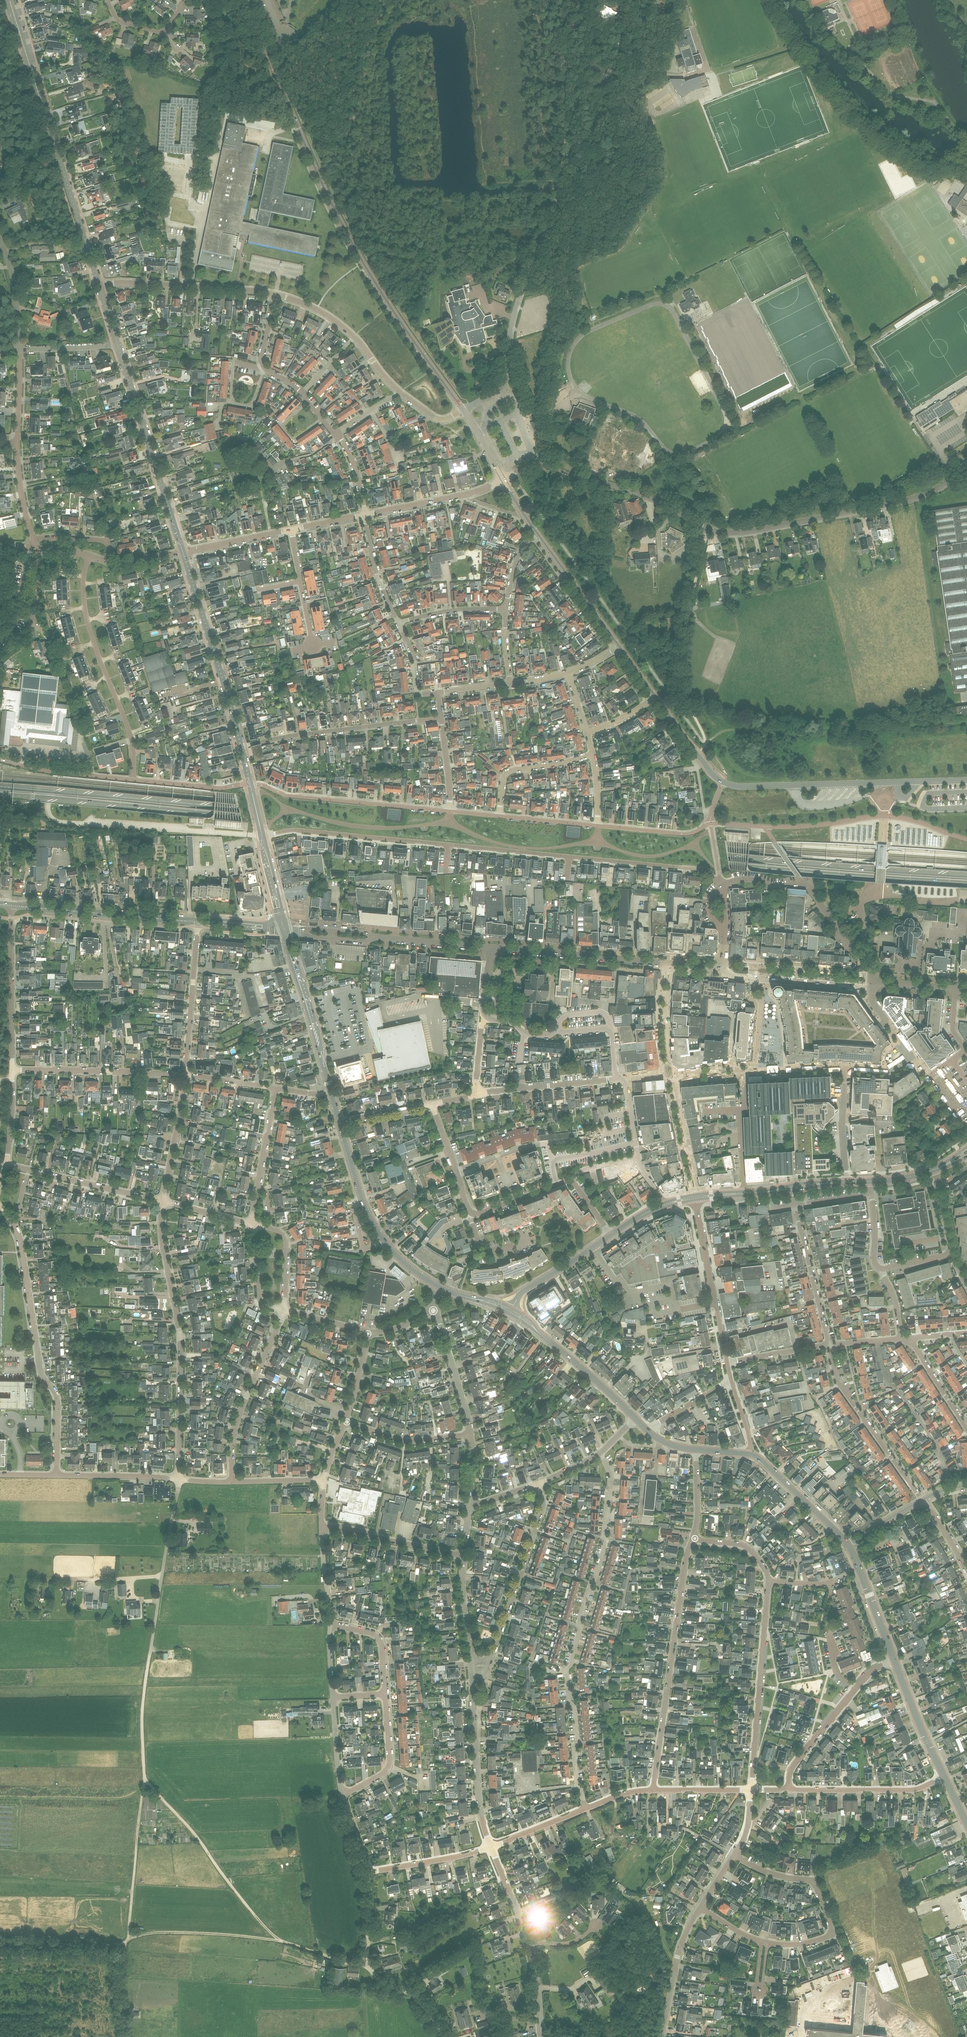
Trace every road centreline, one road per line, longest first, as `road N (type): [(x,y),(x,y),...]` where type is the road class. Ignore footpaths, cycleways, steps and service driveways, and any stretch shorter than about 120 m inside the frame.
road 1 (primary): [(966,877),(0,788)]
road 2 (primary): [(0,794),(966,882)]
road 3 (residential): [(504,480),(540,466),(645,496),(707,530),(743,534),(911,499),(940,487),(966,461)]
road 4 (residential): [(722,886),(705,870),(299,830),(262,836)]
road 5 (unclassified): [(463,410),(346,231),(246,0)]
road 6 (track): [(130,1938),(145,1688),(179,1479)]
road 7 (secondary): [(99,286),(10,0)]
road 8 (residential): [(179,1479),(181,1357),(163,1201)]
road 9 (unclassified): [(656,0),(646,69),(567,157),(544,232)]
road 10 (residential): [(56,1476),(58,1400),(41,1369),(15,1225)]
road 11 (residential): [(653,1790),(693,1538)]
road 12 (residential): [(922,1500),(838,1381),(832,1355),(840,1344),(901,1338)]
road 13 (residential): [(727,1362),(826,1342),(795,1204)]
road 14 (unclassified): [(966,780),(724,783)]
road 15 (residential): [(133,780),(132,740),(86,616),(89,556)]
road 16 (residential): [(567,1672),(606,1543),(612,1475),(600,1454)]
road 17 (secondary): [(183,552),(118,344)]
road 18 (track): [(282,1941),(145,1778)]
road 19 (residential): [(871,989),(869,965),(807,886),(741,879),(722,886)]
road 20 (unclassified): [(463,410),(505,378),(512,325),(544,232)]
road 21 (secondary): [(241,746),(183,552)]
road 22 (residential): [(768,1943),(817,1941),(832,1929),(812,1881),(734,1855)]
road 23 (residential): [(241,746),(441,718)]
road 24 (residential): [(450,811),(290,796),(251,784)]
road 25 (track): [(125,1944),(146,1934),(217,1934),(322,1955)]
road 26 (tertiary): [(197,921),(12,906)]
road 27 (residential): [(538,1485),(541,1512),(489,1660)]
road 28 (residential): [(283,1310),(238,1417),(232,1482)]
road 29 (residential): [(670,964),(490,947)]
road 30 (residential): [(754,1760),(768,1581)]
road 31 (residential): [(490,1847),(479,1802),(470,1671)]
road 32 (residential): [(276,295),(99,286)]
road 33 (residential): [(186,1074),(13,1069)]
road 34 (secondary): [(331,1093),(284,929)]
road 35 (residential): [(727,1362),(695,1197)]
road 36 (track): [(687,693),(686,629),(707,530)]
road 37 (residential): [(789,1789),(913,1790),(944,1777)]
road 38 (residential): [(186,1074),(197,921)]
road 39 (track): [(444,2036),(418,2002),(366,1964),(322,1955)]
road 40 (residential): [(871,989),(721,969)]
road 41 (residential): [(13,1069),(12,918)]
road 42 (residential): [(464,1557),(322,1527)]
road 43 (track): [(559,13),(561,144),(569,154)]
road 44 (residential): [(475,1095),(617,1079)]
road 45 (track): [(106,542),(87,473),(20,487)]
road 46 (unclassified): [(619,647),(537,534)]
road 47 (residential): [(585,1809),(567,1672)]
road 48 (residential): [(163,1201),(29,1169)]
road 49 (secondary): [(850,1547),(750,1454)]
road 50 (residential): [(661,2036),(677,1957),(700,1907)]
road 51 (residential): [(471,1435),(433,1310)]
road 52 (residential): [(500,816),(507,773),(592,755)]
road 53 (residential): [(471,1435),(410,1442),(345,1421)]
road 54 (residential): [(163,1201),(186,1074)]
road 55 (secondary): [(944,1777),(894,1660)]
road 56 (residential): [(487,1017),(547,1035),(565,1016),(603,1013)]
road 57 (residential): [(342,1794),(389,1766),(385,1695)]
road 58 (track): [(0,1944),(125,1944)]
road 59 (residential): [(369,1873),(490,1847)]
road 60 (residential): [(179,1479),(56,1476)]
road 61 (secondary): [(635,1418),(544,1337)]

